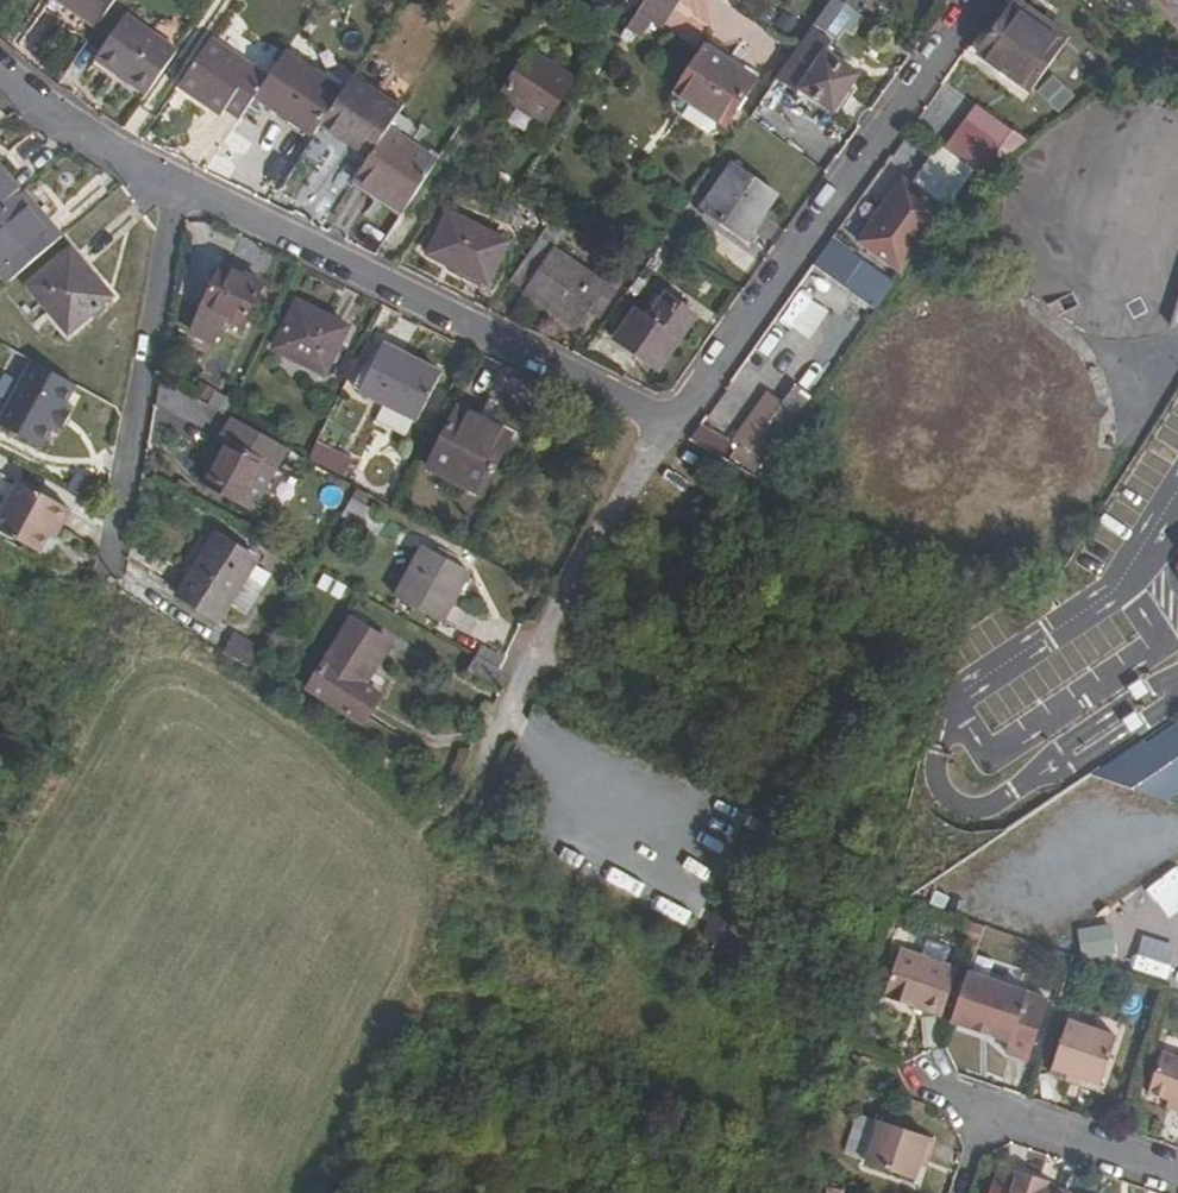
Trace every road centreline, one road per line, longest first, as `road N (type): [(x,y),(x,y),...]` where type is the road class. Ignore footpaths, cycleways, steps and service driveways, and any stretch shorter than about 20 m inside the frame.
road 1 (residential): [(675,423),(102,144),(0,70)]
road 2 (residential): [(675,423),(977,0)]
road 3 (residential): [(465,800),(609,517),(675,423)]
road 4 (residential): [(936,1084),(1177,1170)]

